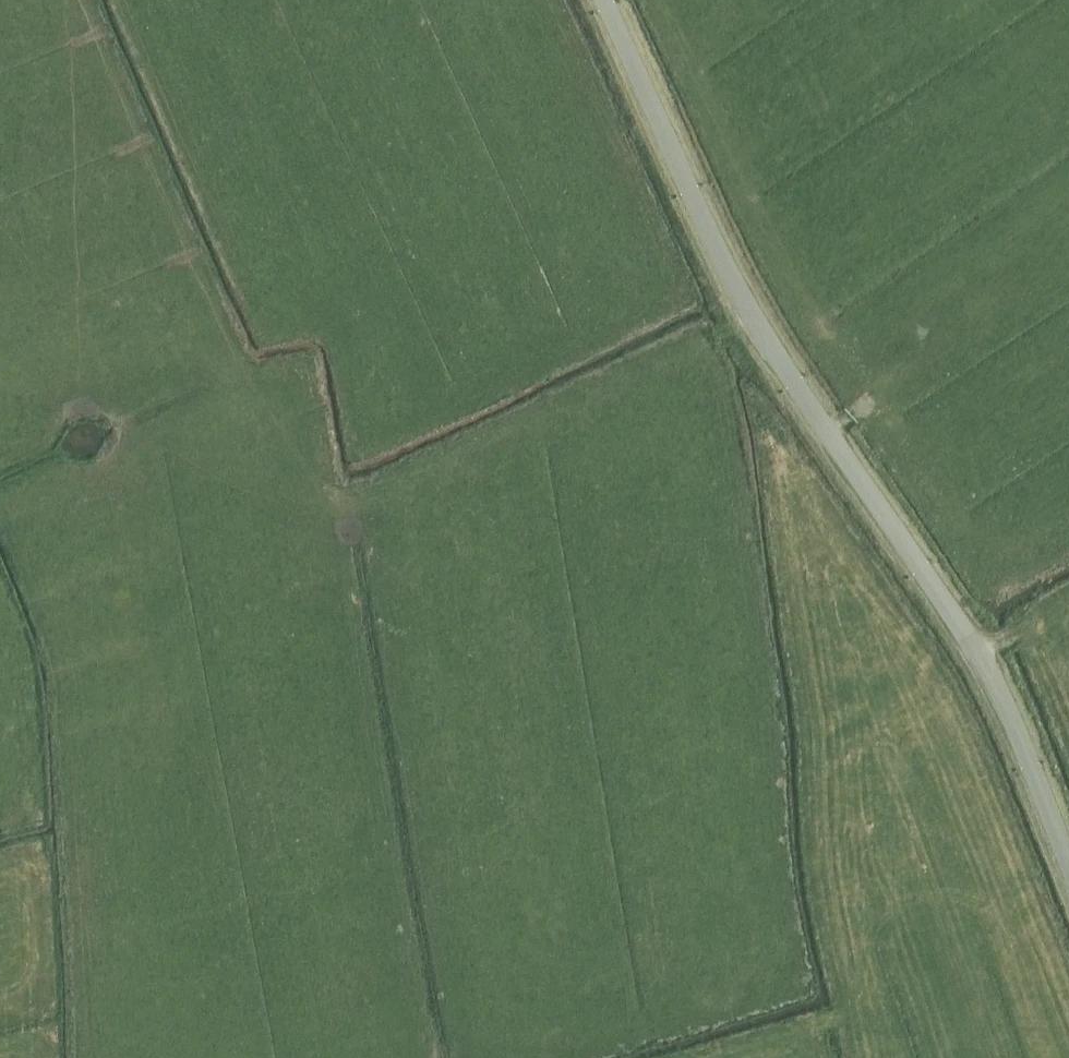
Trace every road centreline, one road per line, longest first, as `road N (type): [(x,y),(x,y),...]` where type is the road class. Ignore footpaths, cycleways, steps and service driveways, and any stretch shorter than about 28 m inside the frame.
road 1 (unclassified): [(600,0),(676,168),(811,421),(982,680),(1068,892)]

